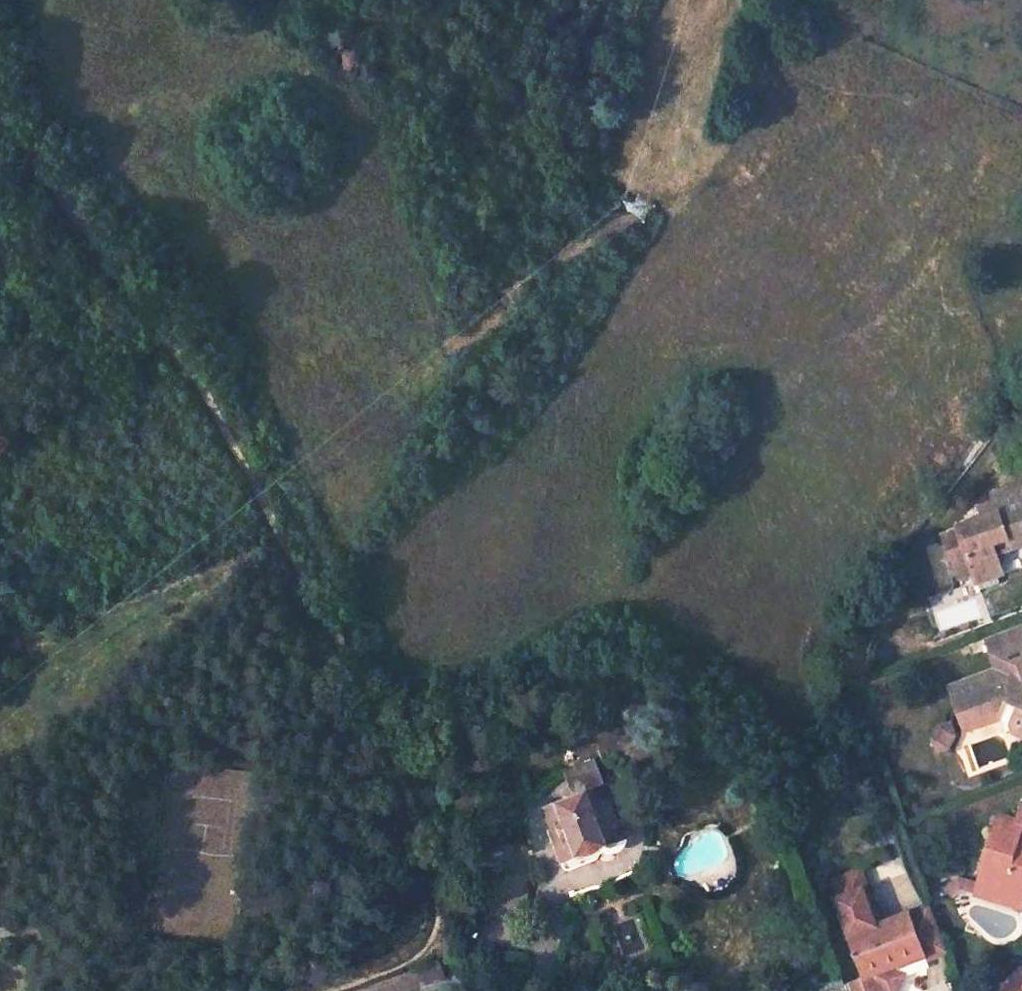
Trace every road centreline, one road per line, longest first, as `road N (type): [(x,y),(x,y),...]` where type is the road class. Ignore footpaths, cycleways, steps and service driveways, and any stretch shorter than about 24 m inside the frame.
road 1 (track): [(0,99),(76,223),(190,366),(389,734),(439,906),(435,937),(411,961),(319,990)]
road 2 (track): [(795,0),(708,128)]

